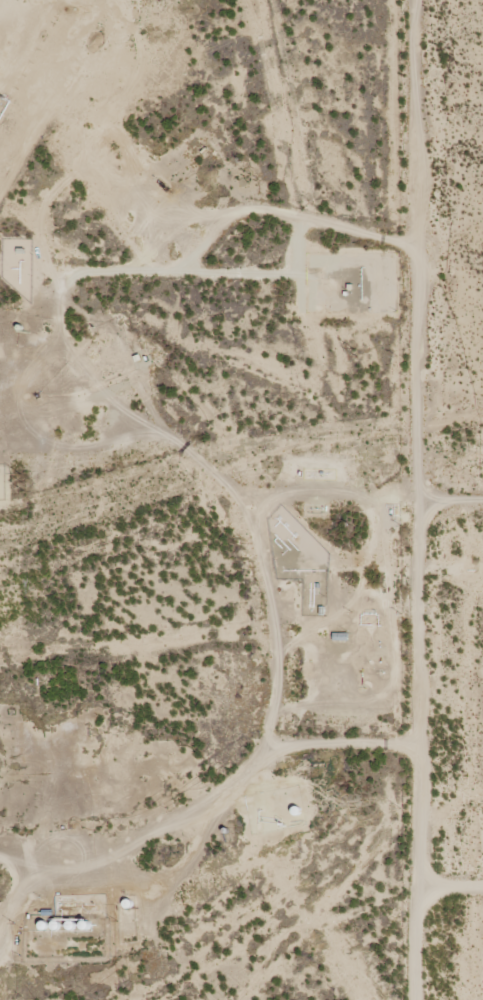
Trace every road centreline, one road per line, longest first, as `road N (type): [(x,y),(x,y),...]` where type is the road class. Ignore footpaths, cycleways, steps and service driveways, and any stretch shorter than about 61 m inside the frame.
road 1 (track): [(404,999),(401,471),(412,0)]
road 2 (track): [(0,962),(13,930),(137,895),(187,845),(242,685),(252,560),(272,506),(311,471),(482,479)]

